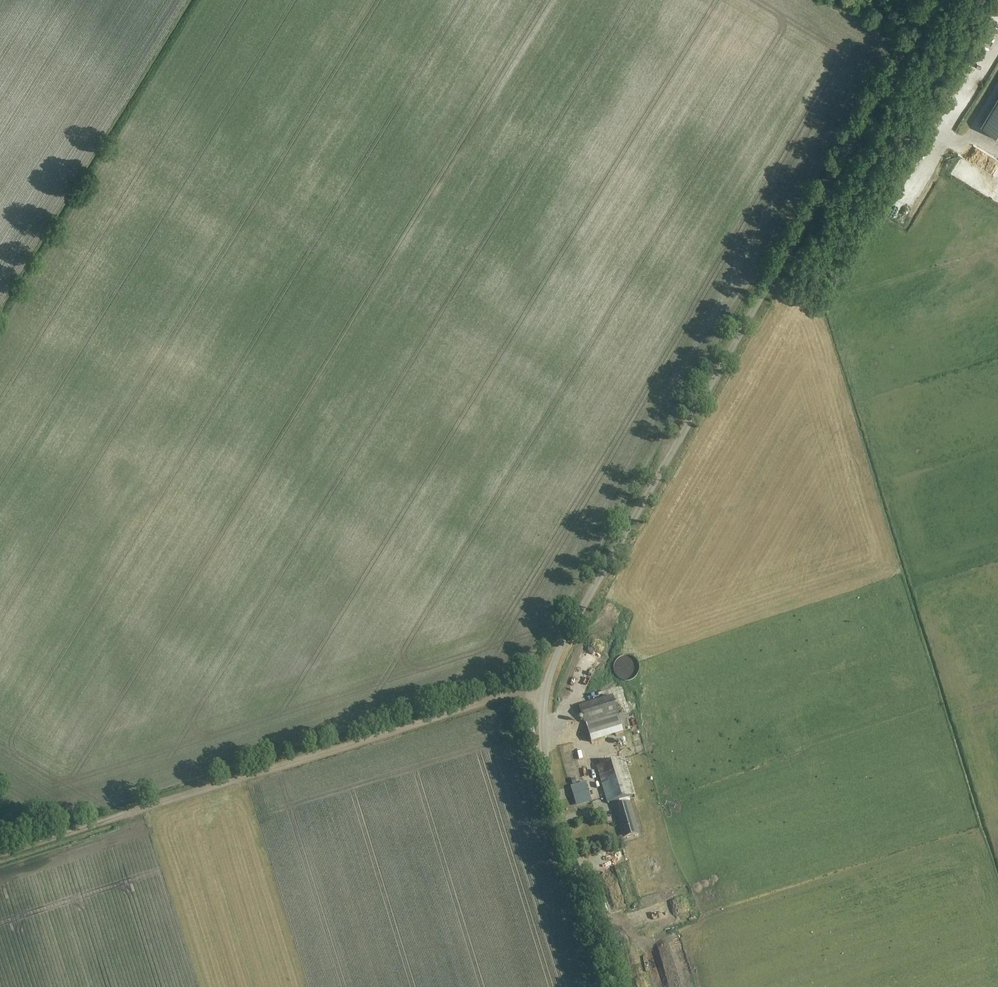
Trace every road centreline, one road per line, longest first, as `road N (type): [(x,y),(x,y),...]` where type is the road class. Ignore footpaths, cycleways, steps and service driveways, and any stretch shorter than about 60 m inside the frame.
road 1 (unclassified): [(613,986),(545,762),(543,696),(553,664),(933,0)]
road 2 (track): [(0,855),(523,690),(543,696)]

